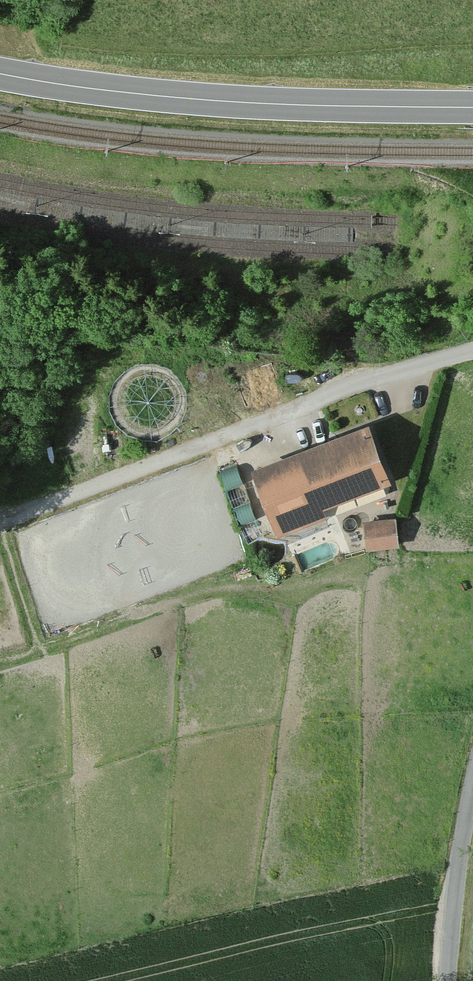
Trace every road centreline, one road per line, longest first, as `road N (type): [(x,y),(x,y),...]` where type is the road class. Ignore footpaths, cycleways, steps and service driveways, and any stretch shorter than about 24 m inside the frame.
road 1 (unclassified): [(472,351),(0,524)]
road 2 (secondary): [(472,107),(237,102),(0,73)]
road 3 (unclassified): [(472,781),(447,980)]

